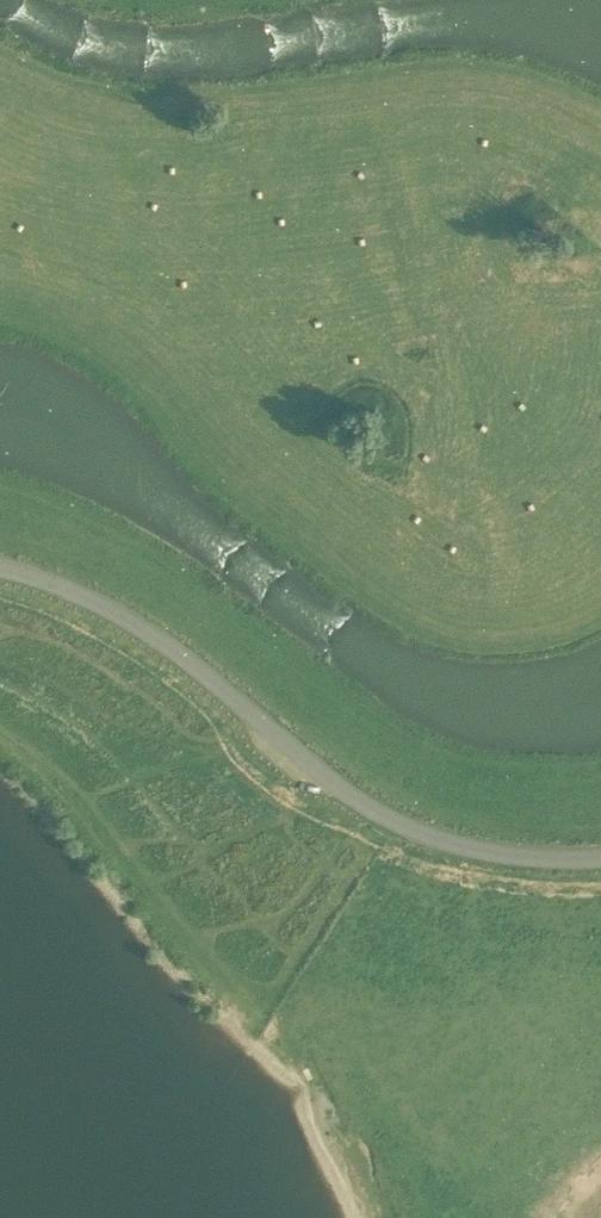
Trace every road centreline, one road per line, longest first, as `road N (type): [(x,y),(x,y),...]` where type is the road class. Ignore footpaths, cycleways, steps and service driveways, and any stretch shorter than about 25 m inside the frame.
road 1 (unclassified): [(600,859),(506,856),(412,831),(345,795),(148,634),(69,591),(0,570)]

